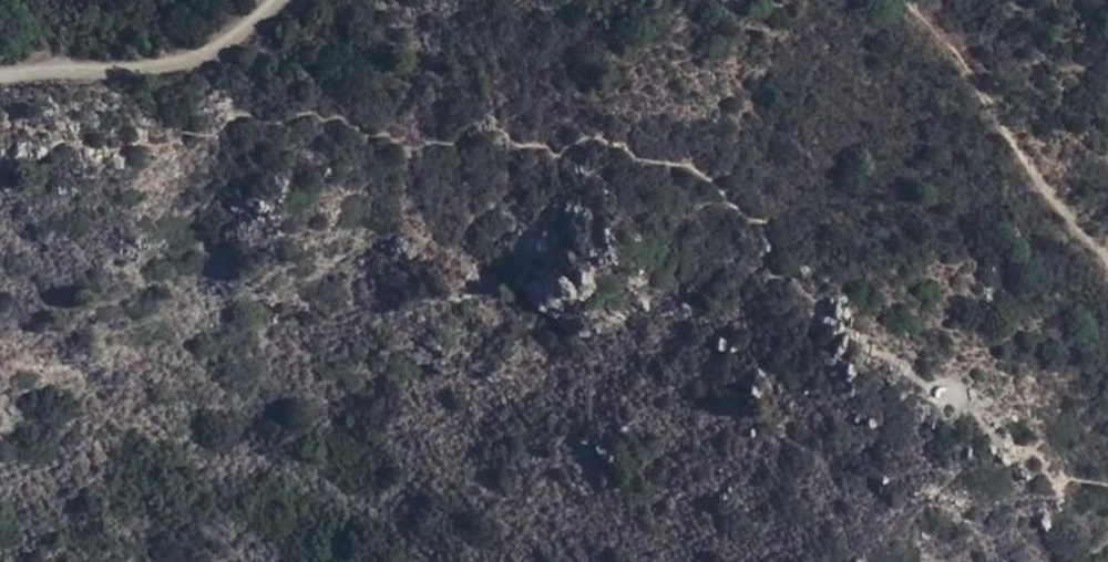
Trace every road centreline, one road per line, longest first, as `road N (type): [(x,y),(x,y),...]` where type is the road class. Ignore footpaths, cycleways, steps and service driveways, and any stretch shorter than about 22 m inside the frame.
road 1 (track): [(219,52),(42,76),(0,74)]

